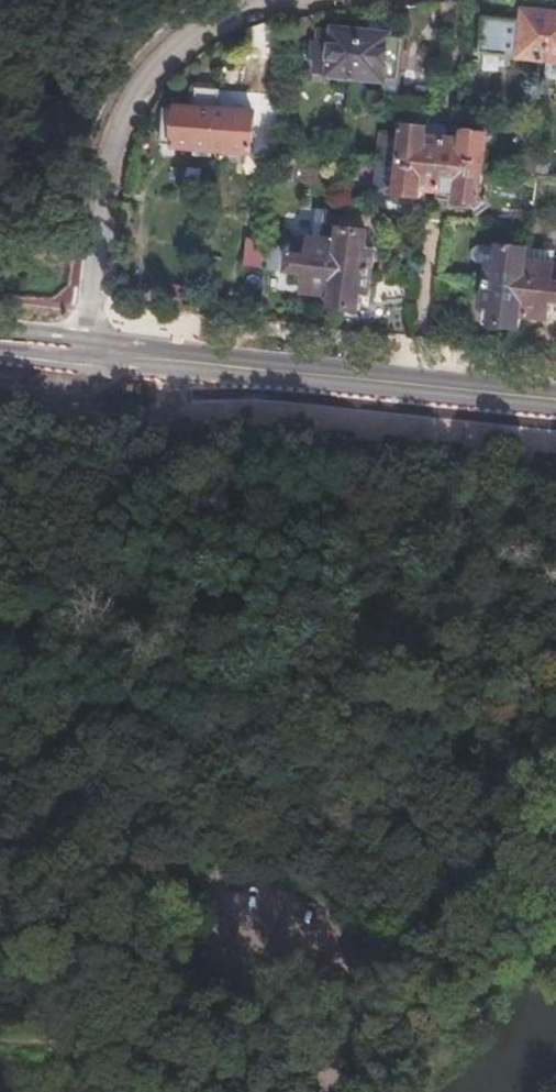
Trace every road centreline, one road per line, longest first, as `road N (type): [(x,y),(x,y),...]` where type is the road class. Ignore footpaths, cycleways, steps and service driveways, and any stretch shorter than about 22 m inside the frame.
road 1 (primary): [(555,400),(89,352)]
road 2 (residential): [(277,0),(220,15),(151,62),(115,132),(89,352)]
road 3 (track): [(0,833),(203,899)]
road 4 (track): [(385,967),(321,1091)]

